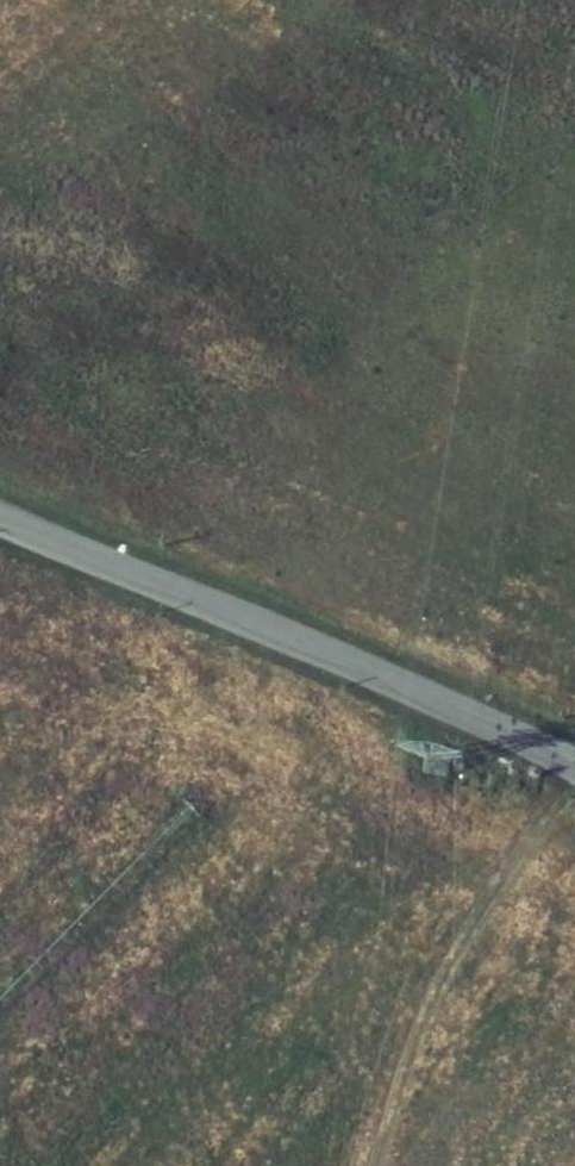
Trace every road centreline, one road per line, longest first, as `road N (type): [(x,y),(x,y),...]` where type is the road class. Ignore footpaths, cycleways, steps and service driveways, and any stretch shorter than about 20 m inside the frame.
road 1 (unclassified): [(0,516),(574,759)]

